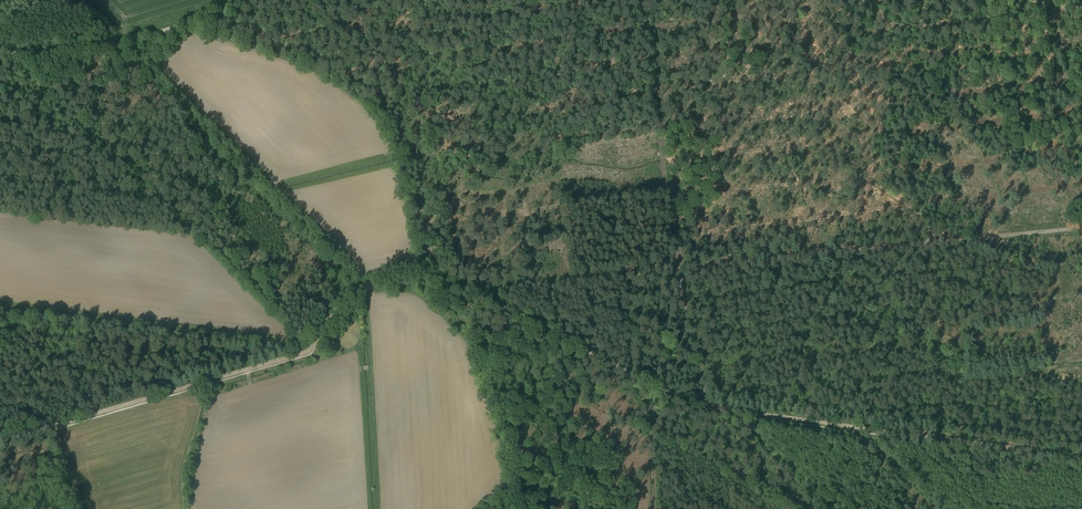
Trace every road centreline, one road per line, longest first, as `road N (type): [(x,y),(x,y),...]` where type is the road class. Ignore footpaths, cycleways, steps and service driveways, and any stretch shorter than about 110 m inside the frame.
road 1 (track): [(0,442),(309,351),(335,301),(390,273),(415,271),(696,406),(1081,457)]
road 2 (track): [(1081,229),(525,278),(437,276)]
road 3 (track): [(262,0),(122,42),(0,52)]

